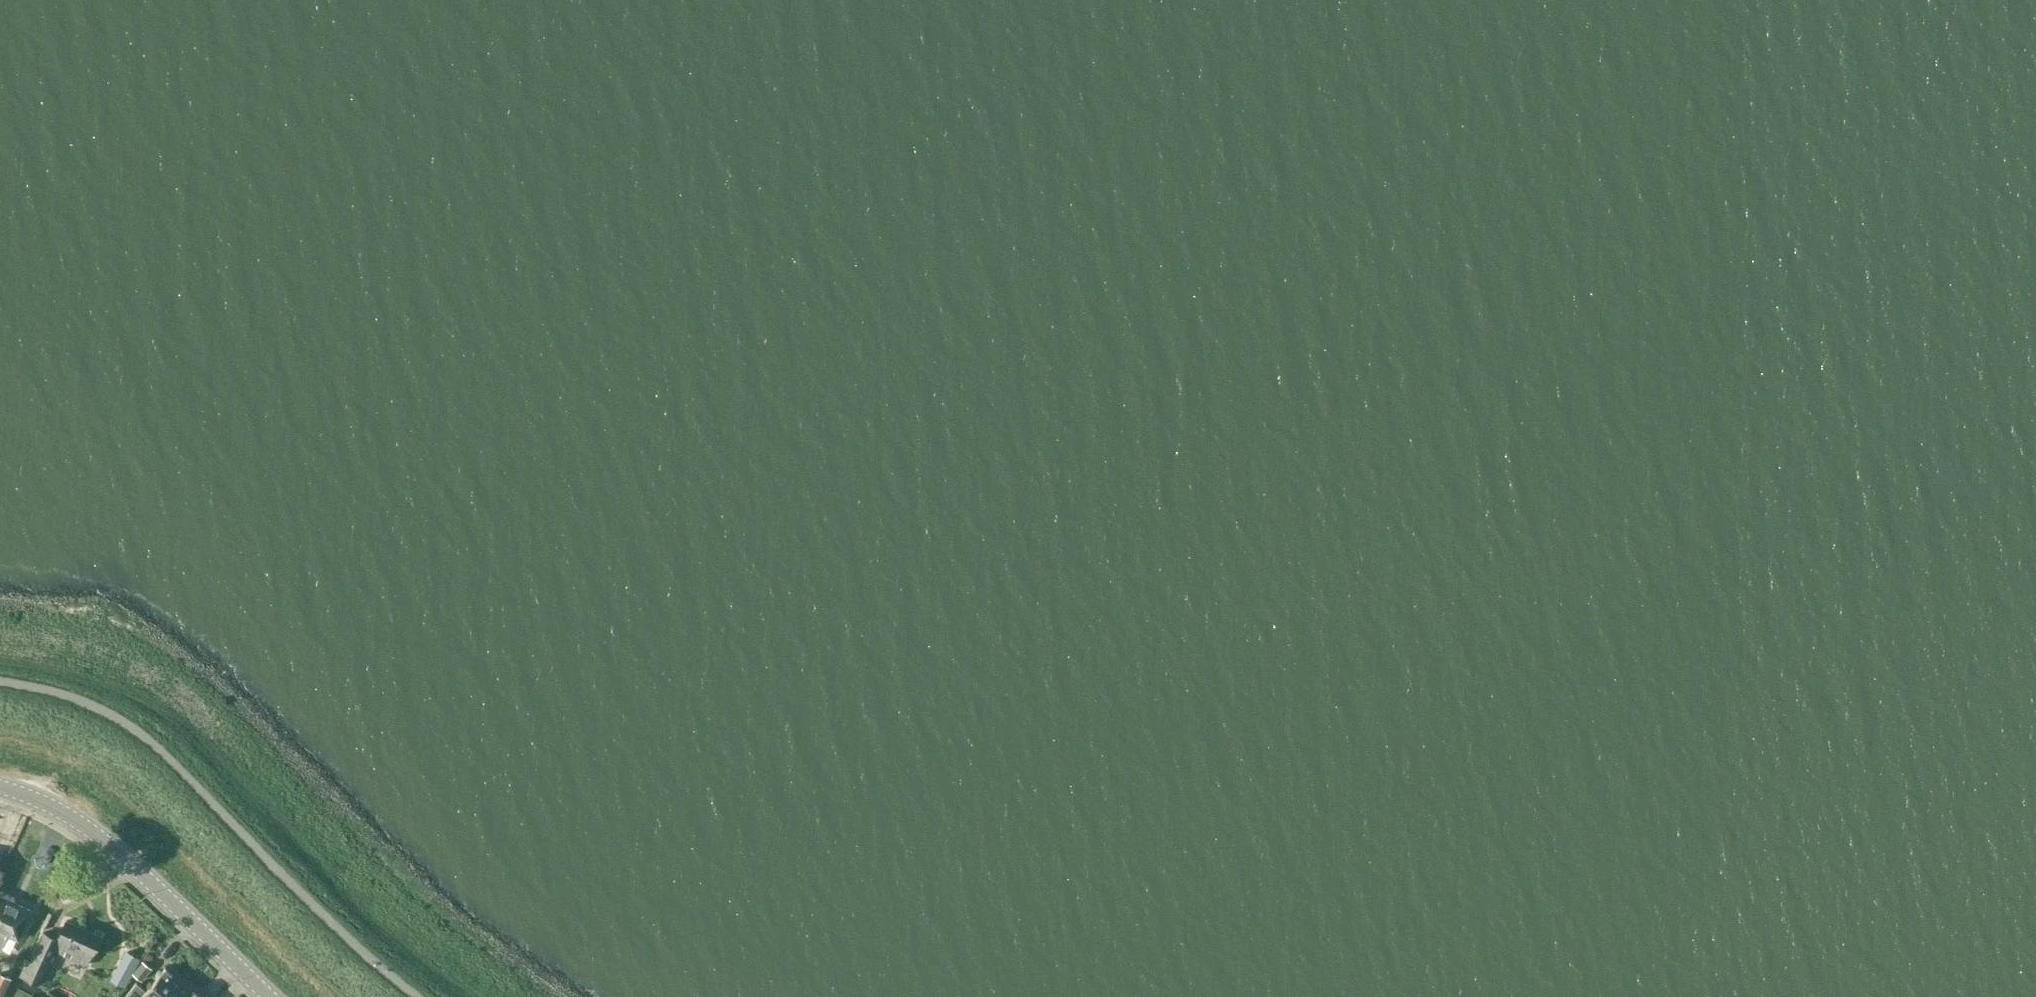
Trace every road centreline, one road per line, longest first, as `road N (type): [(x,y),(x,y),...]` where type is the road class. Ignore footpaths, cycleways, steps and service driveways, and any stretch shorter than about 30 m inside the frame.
road 1 (tertiary): [(0,787),(95,832),(269,996)]

